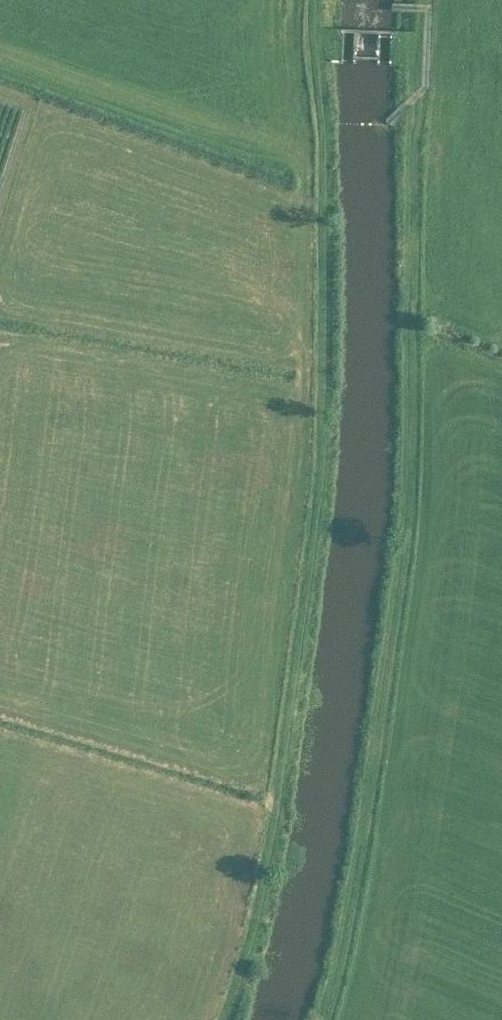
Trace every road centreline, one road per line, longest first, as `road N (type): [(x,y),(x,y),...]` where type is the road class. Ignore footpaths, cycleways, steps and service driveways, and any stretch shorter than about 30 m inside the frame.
road 1 (track): [(325,1019),(368,819),(409,510),(412,219),(426,0)]

